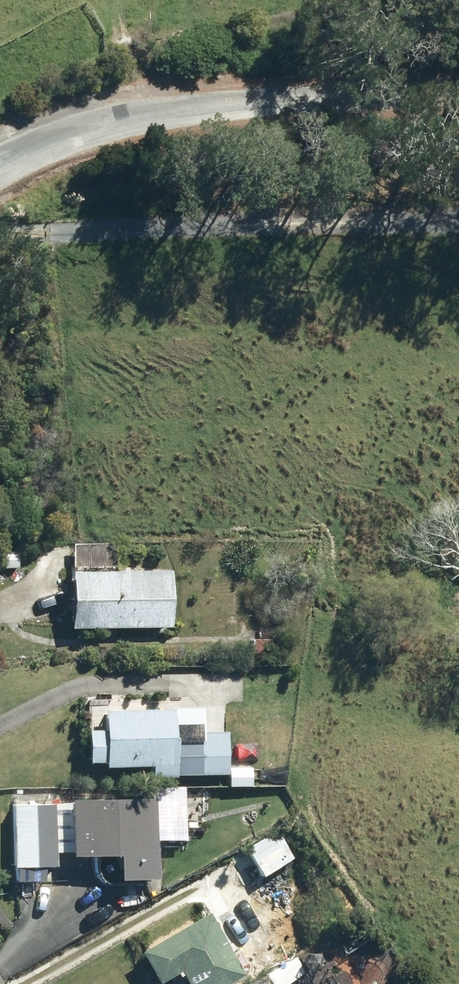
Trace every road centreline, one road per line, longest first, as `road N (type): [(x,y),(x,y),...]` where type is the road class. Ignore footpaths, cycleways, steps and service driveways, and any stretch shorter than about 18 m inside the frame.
road 1 (unclassified): [(0,167),(130,121),(458,93)]
road 2 (track): [(0,233),(458,227)]

